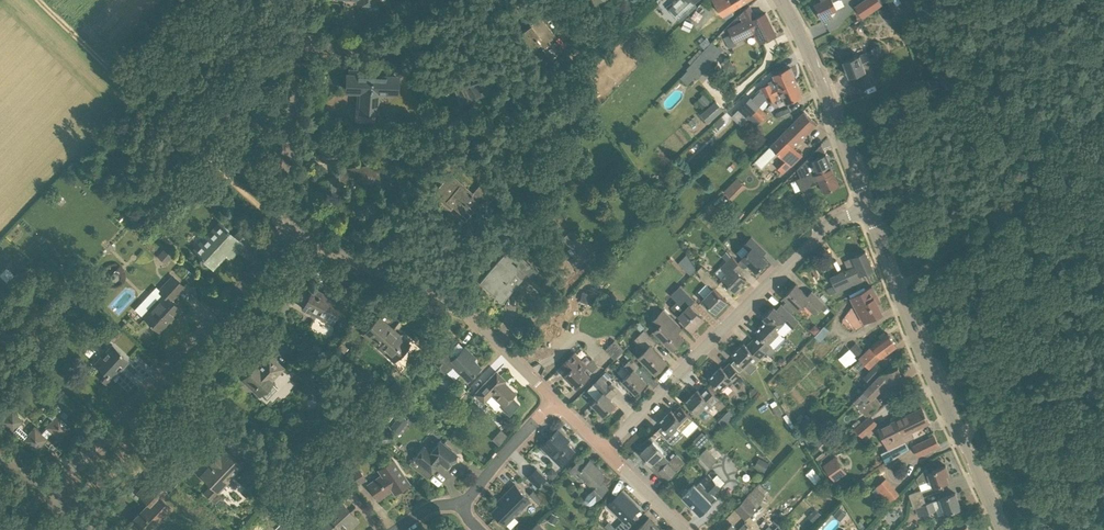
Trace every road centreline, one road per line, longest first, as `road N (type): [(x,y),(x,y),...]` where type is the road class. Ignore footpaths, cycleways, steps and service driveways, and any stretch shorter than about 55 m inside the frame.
road 1 (unclassified): [(47,498),(287,226)]
road 2 (residential): [(608,453),(819,231),(864,209)]
road 3 (secondary): [(1001,529),(864,209)]
road 4 (track): [(39,0),(283,222)]
road 5 (residential): [(550,397),(461,310),(360,269),(287,226)]
road 6 (track): [(1103,92),(893,285)]
road 7 (secondary): [(864,209),(815,70),(779,0)]
road 8 (track): [(958,437),(1027,382),(1103,295)]
road 9 (residential): [(295,39),(380,44),(422,34),(487,0)]
road 10 (residential): [(287,226),(295,39)]
road 11 (residential): [(460,508),(550,397)]

